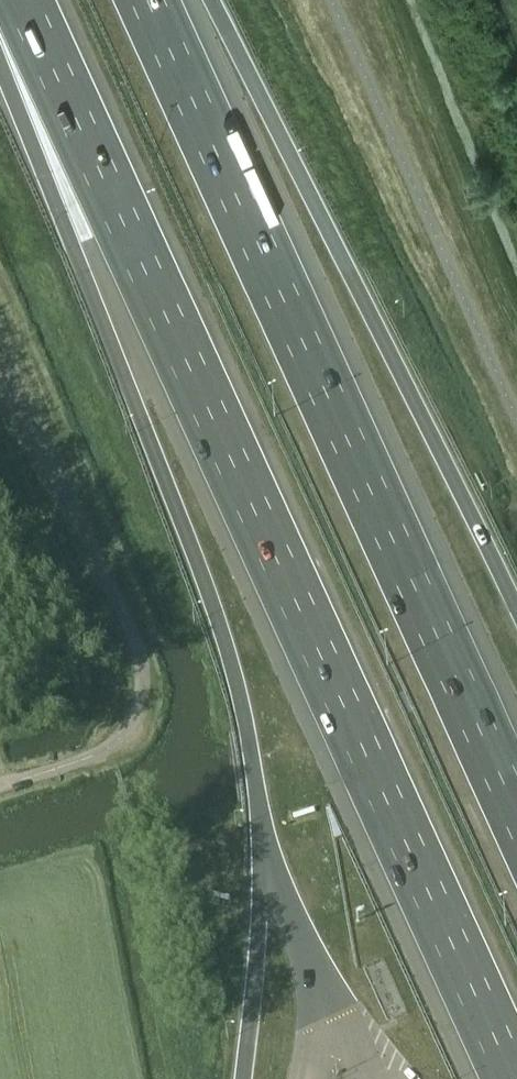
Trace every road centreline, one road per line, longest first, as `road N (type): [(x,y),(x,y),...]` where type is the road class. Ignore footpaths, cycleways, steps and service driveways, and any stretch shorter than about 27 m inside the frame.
road 1 (motorway): [(19,0),(506,1078)]
road 2 (motorway): [(516,797),(151,0)]
road 3 (motorway): [(5,0),(41,164),(197,561),(245,710),(260,799)]
road 4 (motorway): [(516,616),(213,0)]
road 5 (track): [(111,749),(167,933)]

